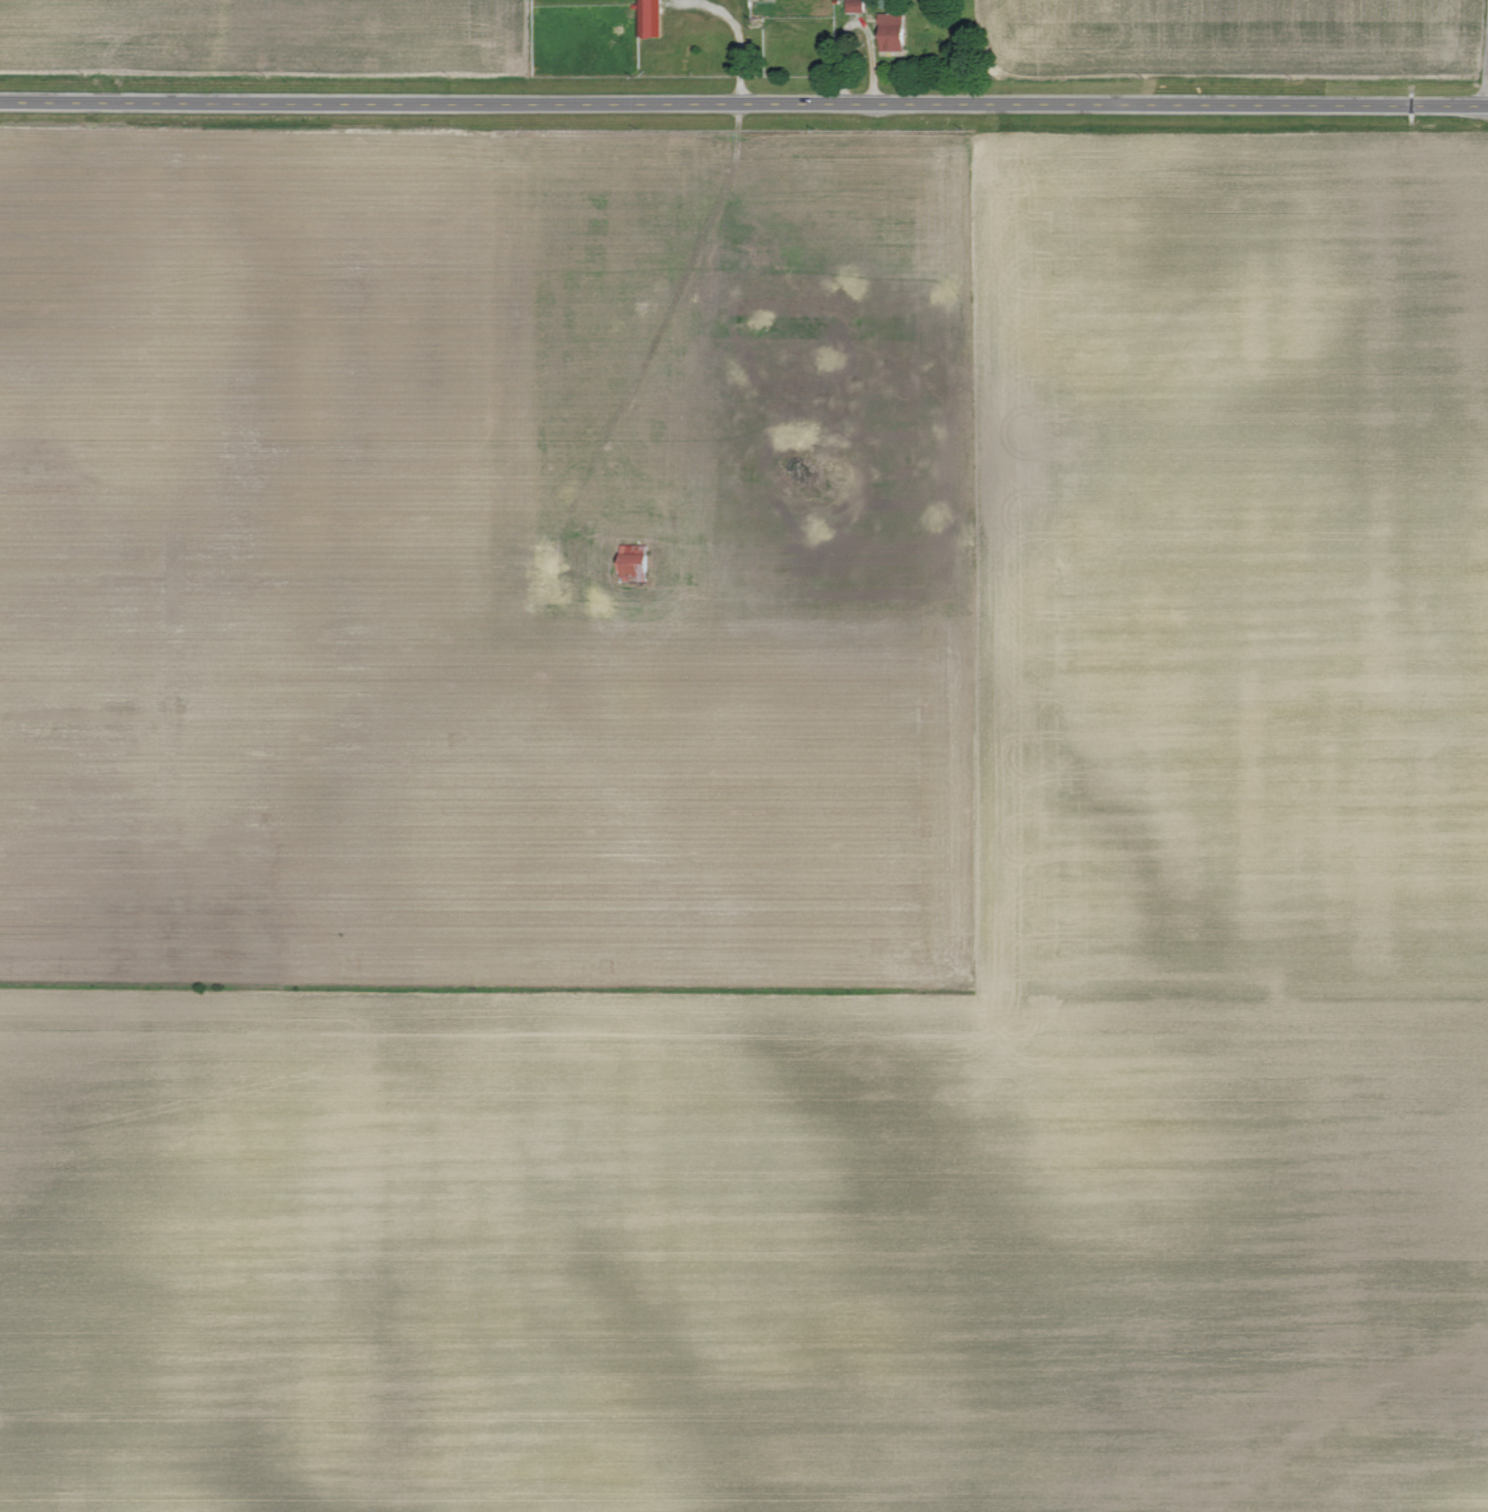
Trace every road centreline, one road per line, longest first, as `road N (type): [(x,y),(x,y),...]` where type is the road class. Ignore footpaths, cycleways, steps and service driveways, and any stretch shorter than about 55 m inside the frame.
road 1 (primary): [(1487,107),(0,101)]

